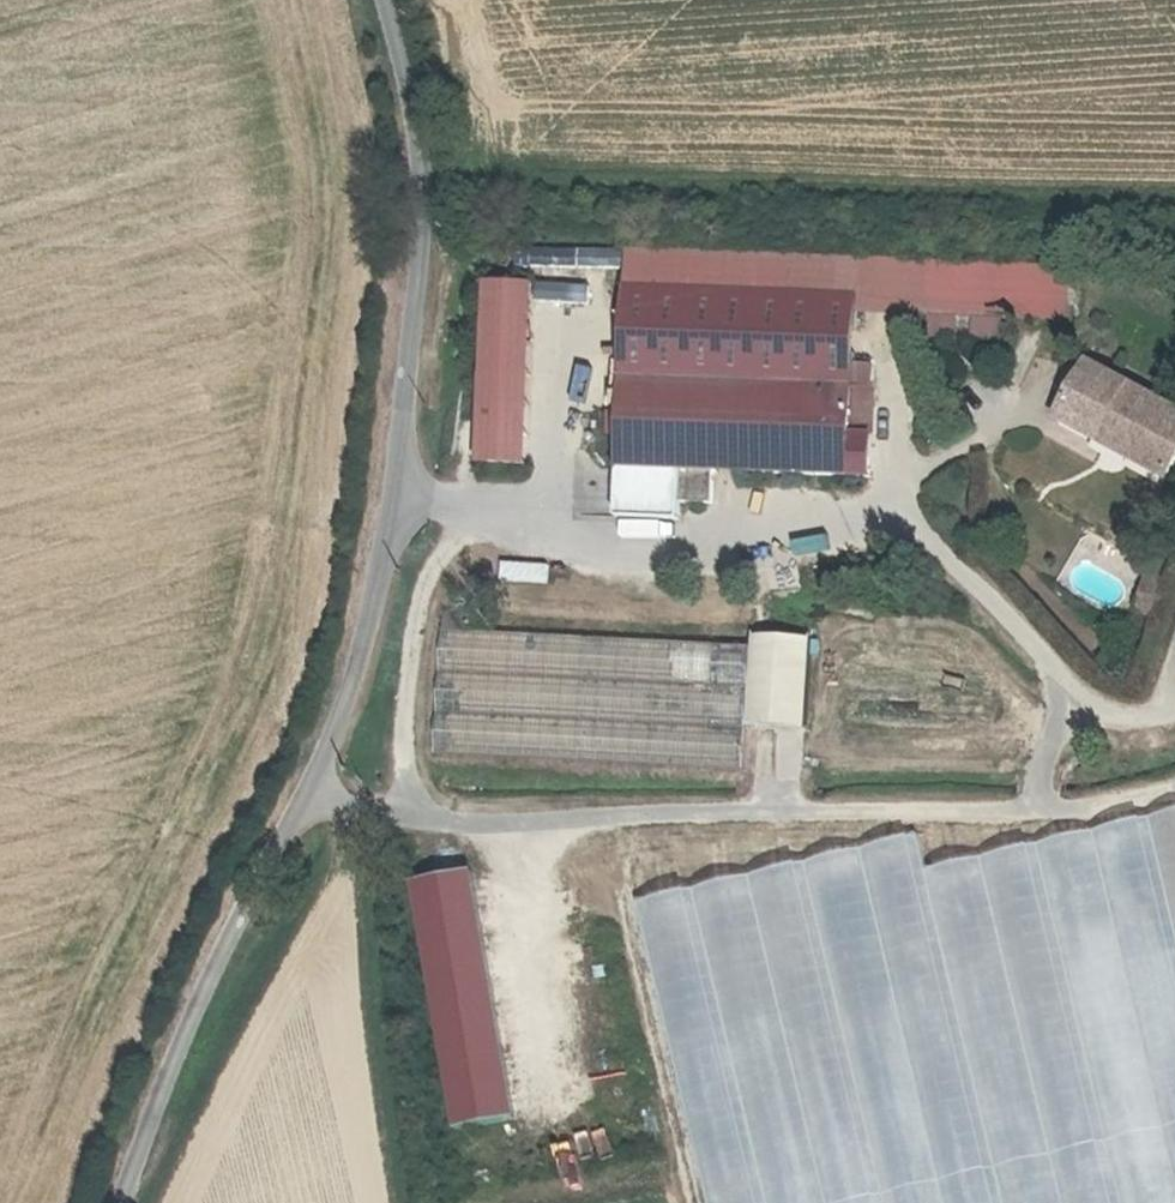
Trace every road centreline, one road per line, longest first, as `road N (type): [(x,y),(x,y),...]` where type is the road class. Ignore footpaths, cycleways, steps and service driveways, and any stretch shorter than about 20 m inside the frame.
road 1 (residential): [(395,0),(425,188),(396,502),(350,713),(252,941),(121,1202)]
road 2 (track): [(1174,710),(1079,710),(1050,656),(947,550),(737,550),(396,502)]
road 3 (track): [(313,789),(410,827),(769,808),(1036,806),(1079,710)]
road 4 (track): [(1036,806),(1174,783)]

